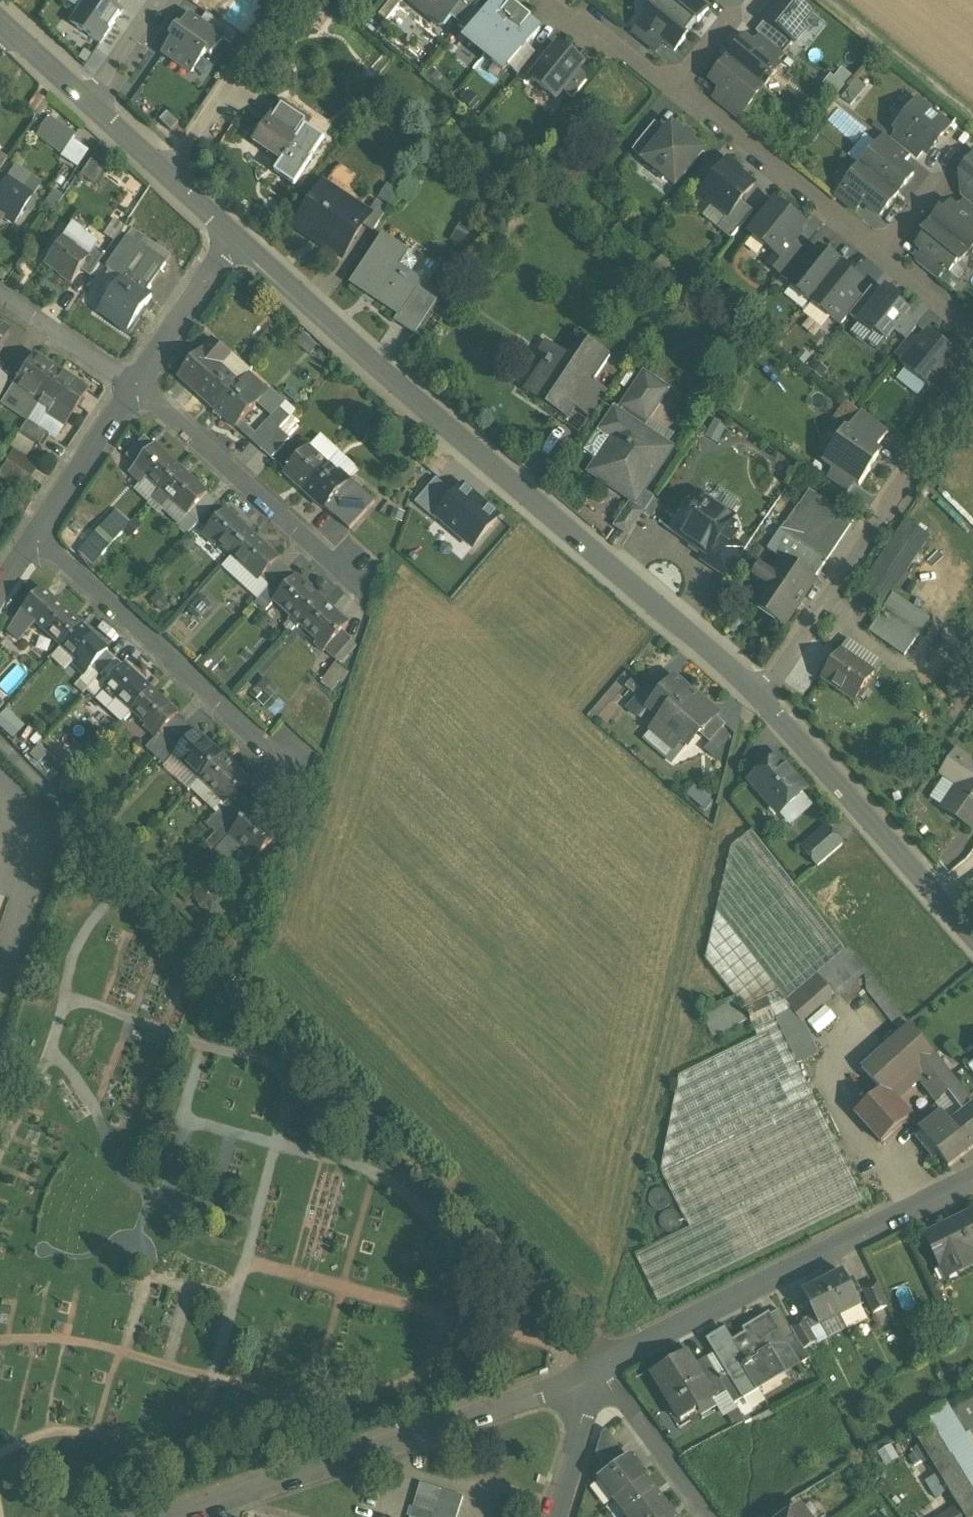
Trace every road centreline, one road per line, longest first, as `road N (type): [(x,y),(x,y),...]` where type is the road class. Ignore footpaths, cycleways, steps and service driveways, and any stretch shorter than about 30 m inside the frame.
road 1 (tertiary): [(238,242),(759,700)]
road 2 (track): [(596,1345),(759,700)]
road 3 (residential): [(169,1516),(600,1368)]
road 4 (residential): [(600,1368),(972,1177)]
road 5 (residential): [(34,539),(293,767)]
road 6 (tertiary): [(759,700),(972,935)]
road 7 (residential): [(137,380),(363,584)]
road 8 (residential): [(929,461),(759,700)]
road 9 (residential): [(683,89),(885,256)]
road 10 (tertiary): [(92,102),(238,242)]
road 11 (residential): [(137,380),(34,539)]
road 12 (residential): [(716,1516),(600,1368)]
road 13 (track): [(832,0),(972,113)]
road 14 (residential): [(238,242),(137,380)]
road 15 (residential): [(540,0),(683,89)]
road 16 (residential): [(0,293),(137,380)]
road 17 (residential): [(600,1368),(555,1516)]
road 18 (residential): [(92,102),(167,0)]

